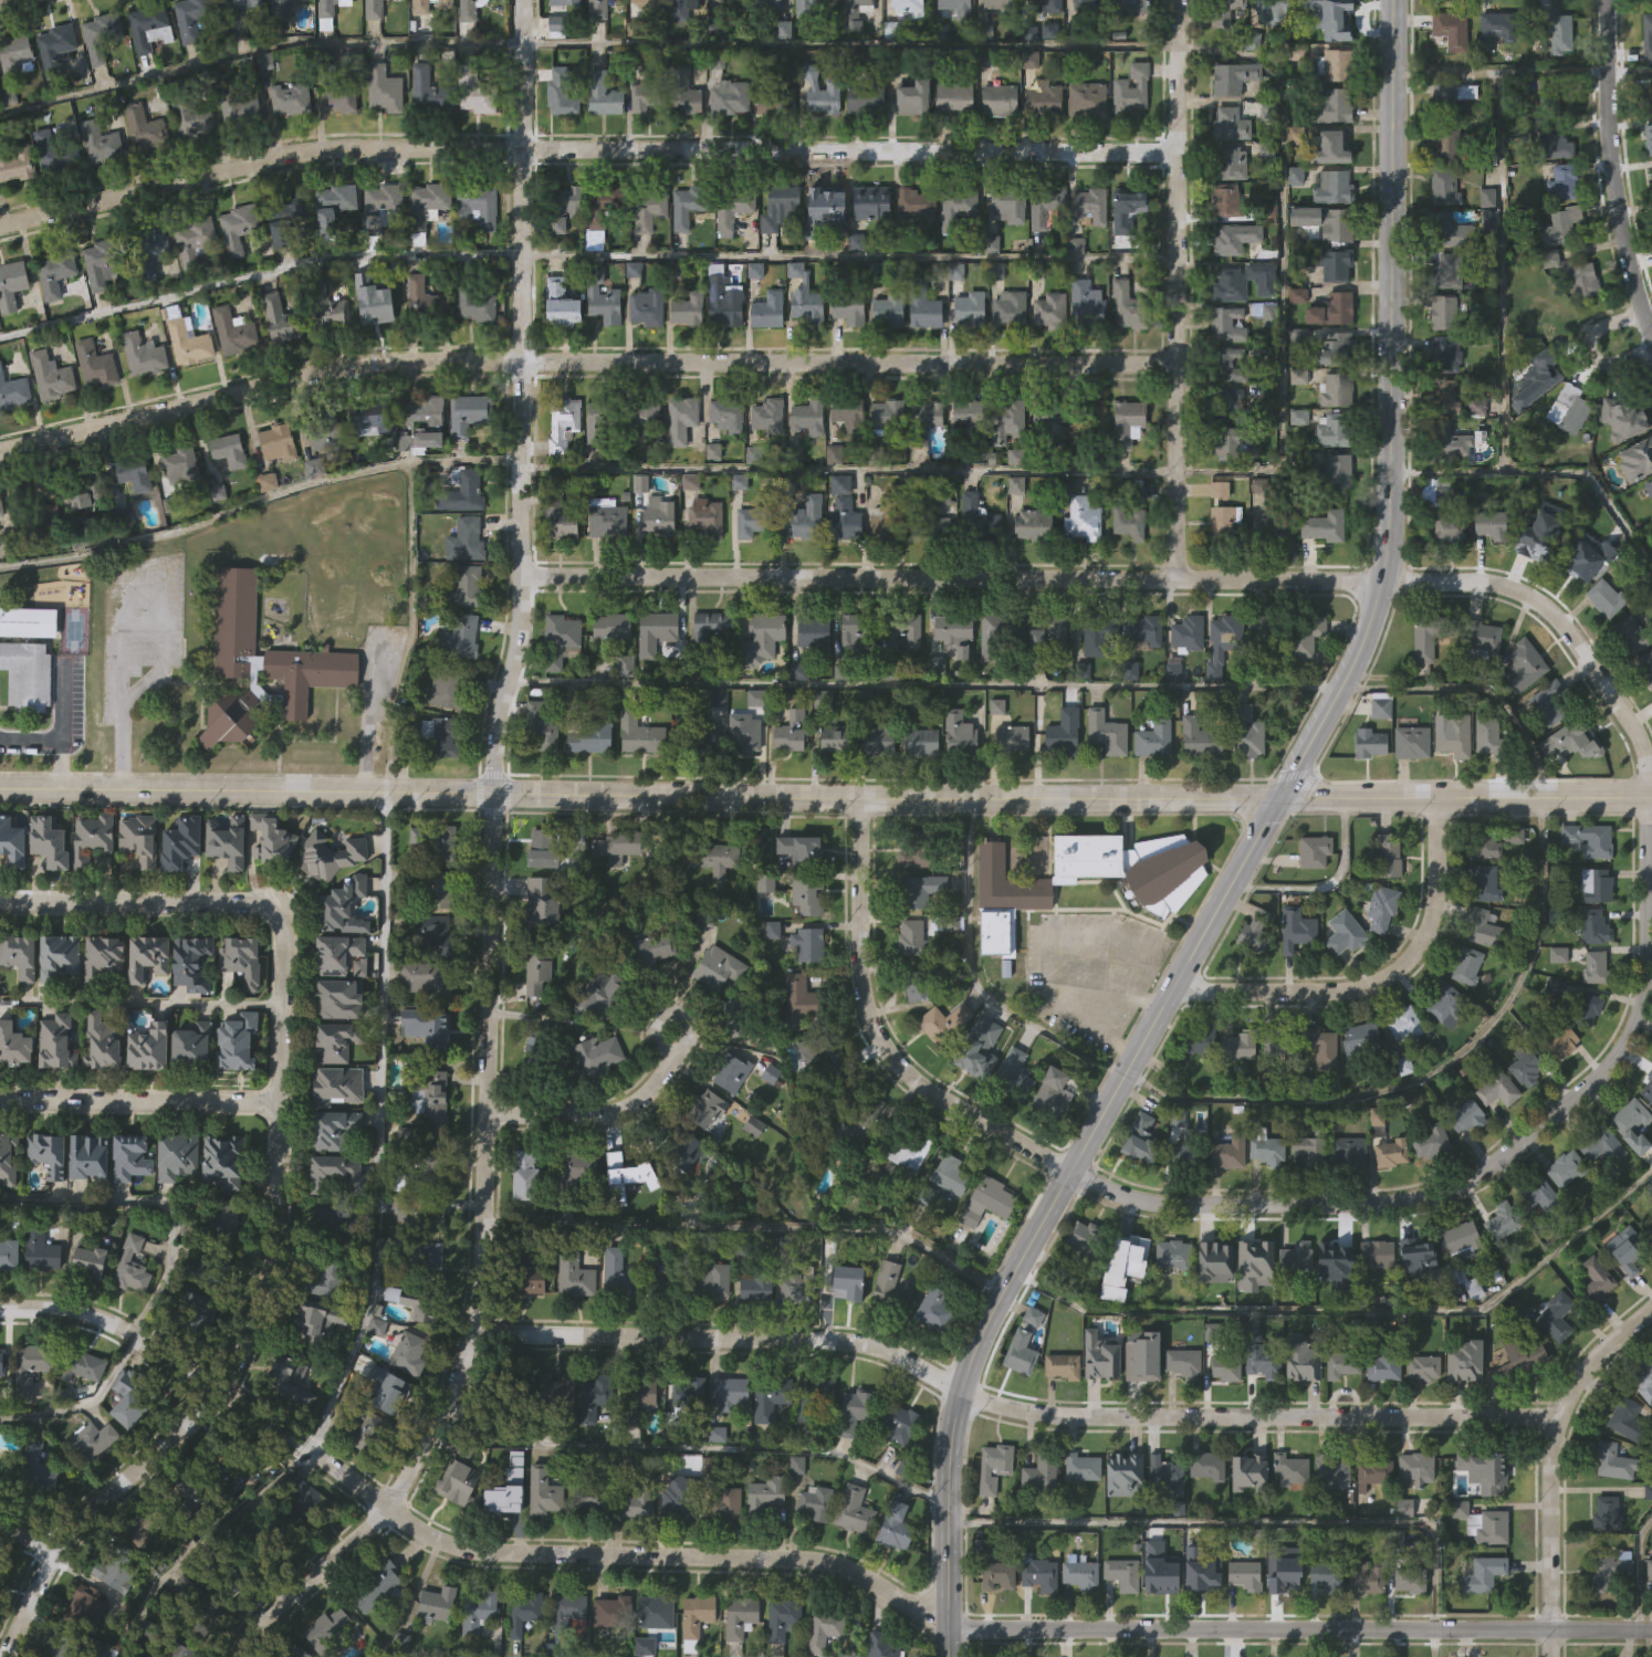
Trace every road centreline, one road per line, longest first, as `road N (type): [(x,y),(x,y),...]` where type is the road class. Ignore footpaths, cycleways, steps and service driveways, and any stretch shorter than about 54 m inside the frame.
road 1 (tertiary): [(949,1656),(953,1438),(982,1338),(1350,669),(1382,585),(1391,534),(1391,0)]
road 2 (residential): [(239,1656),(275,1611),(387,1512),(445,1410),(480,1294),(499,721),(519,660),(524,576),(525,0)]
road 3 (residential): [(0,1309),(62,1310),(109,1323),(226,1393),(387,1512),(459,1546),(793,1561),(847,1571),(949,1629),(1651,1629)]
road 4 (tertiary): [(0,789),(1651,796)]
road 5 (residential): [(1075,1165),(1167,1195),(1328,1204),(1425,1193),(1523,1139),(1629,1038),(1646,972),(1646,796),(1637,727),(1558,620),(1536,602),(1495,587),(1382,585)]
road 6 (residential): [(0,444),(243,384),(400,357),(1177,369)]
road 7 (residential): [(0,230),(331,151),(1177,156)]
road 8 (residential): [(470,1335),(844,1345),(1017,1409),(1078,1416),(1558,1418)]
road 9 (residential): [(524,576),(1382,585)]
road 10 (residential): [(7,1656),(65,1537),(226,1393),(257,1315),(273,1246),(284,936)]
road 11 (residential): [(1179,579),(1179,0)]
road 12 (residential): [(1075,1165),(916,1074),(882,1038),(867,977),(861,797)]
road 13 (residential): [(1173,990),(1341,990),(1389,978),(1416,951),(1432,916),(1437,796)]
road 14 (residential): [(1551,1656),(1546,1492),(1558,1418),(1580,1372),(1651,1308)]
road 15 (residential): [(1651,339),(1623,245),(1605,0)]
road 16 (residential): [(284,936),(280,922),(254,908),(0,907)]
road 17 (residential): [(0,1100),(280,1103)]
road 18 (residential): [(488,1113),(608,1115),(659,1081),(673,1031)]

